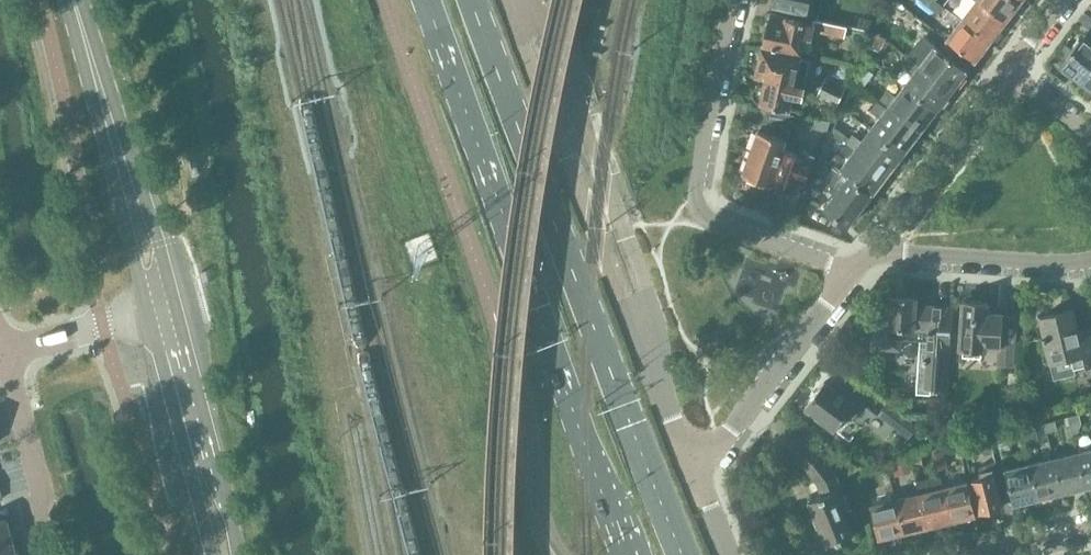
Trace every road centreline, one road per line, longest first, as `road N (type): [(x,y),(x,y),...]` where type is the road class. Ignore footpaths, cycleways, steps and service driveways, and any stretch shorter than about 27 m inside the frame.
road 1 (primary): [(685,554),(477,0)]
road 2 (primary): [(429,0),(626,554)]
road 3 (residential): [(518,0),(525,46),(573,177),(628,317),(664,383)]
road 4 (residential): [(664,383),(651,306),(602,161),(554,39),(528,0)]
road 5 (residential): [(852,272),(712,221),(699,206),(733,0)]
road 6 (tertiary): [(164,305),(75,0)]
road 7 (residential): [(695,471),(852,272)]
road 8 (residential): [(881,249),(1011,67)]
road 9 (unclassified): [(51,554),(5,349)]
road 10 (residential): [(881,249),(1090,259)]
road 11 (tertiary): [(241,554),(181,366)]
road 12 (tertiary): [(181,366),(186,443),(215,554)]
road 13 (unclassified): [(5,349),(164,305)]

